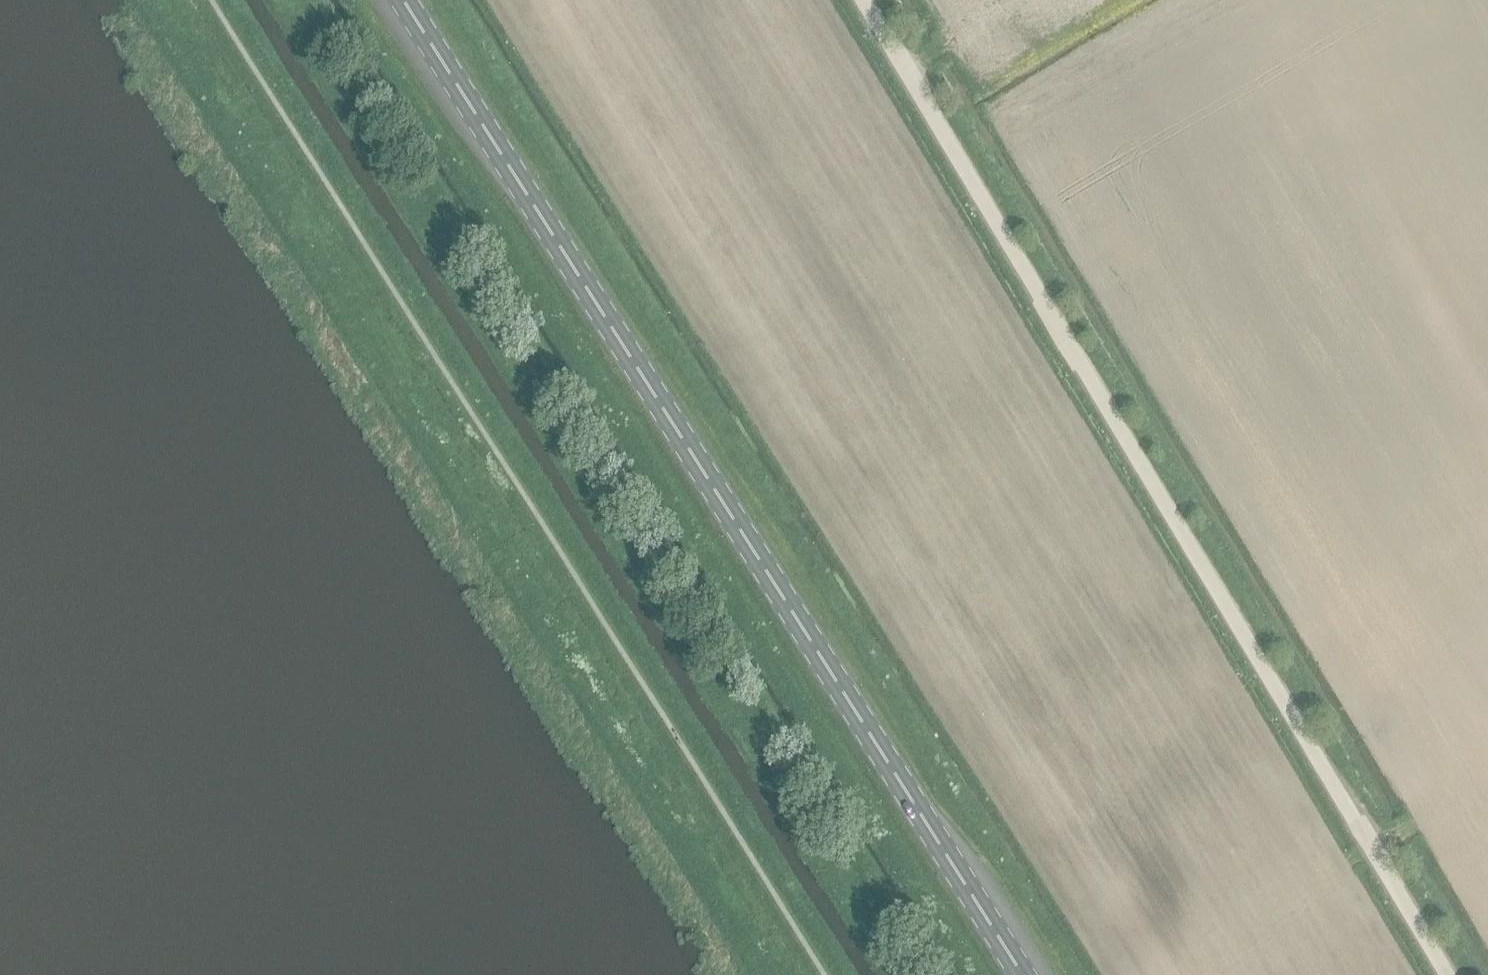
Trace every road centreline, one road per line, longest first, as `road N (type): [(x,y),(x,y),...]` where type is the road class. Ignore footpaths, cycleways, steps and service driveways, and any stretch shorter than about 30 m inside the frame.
road 1 (primary): [(1022,974),(403,0)]
road 2 (unclassified): [(1446,974),(862,0)]

